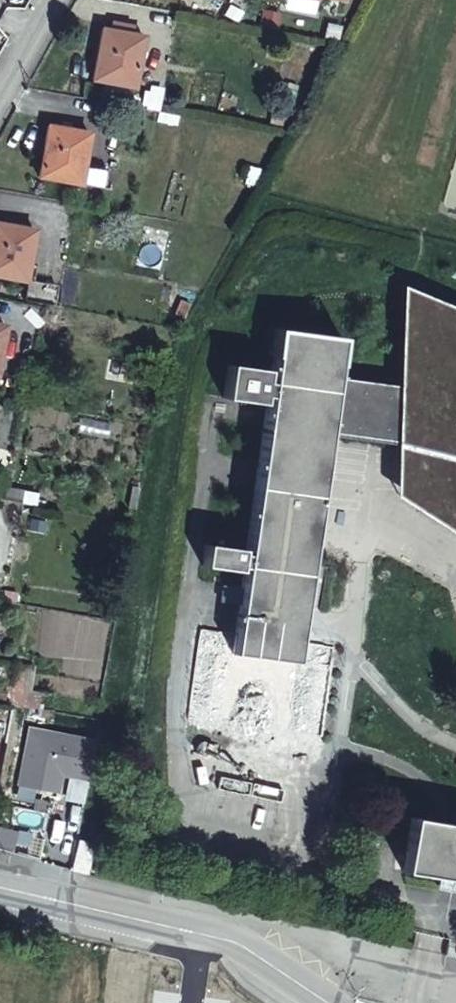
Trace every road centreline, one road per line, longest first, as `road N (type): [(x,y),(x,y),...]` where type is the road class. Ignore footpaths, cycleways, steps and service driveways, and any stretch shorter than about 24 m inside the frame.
road 1 (residential): [(0,885),(222,932),(311,995),(336,1002)]

